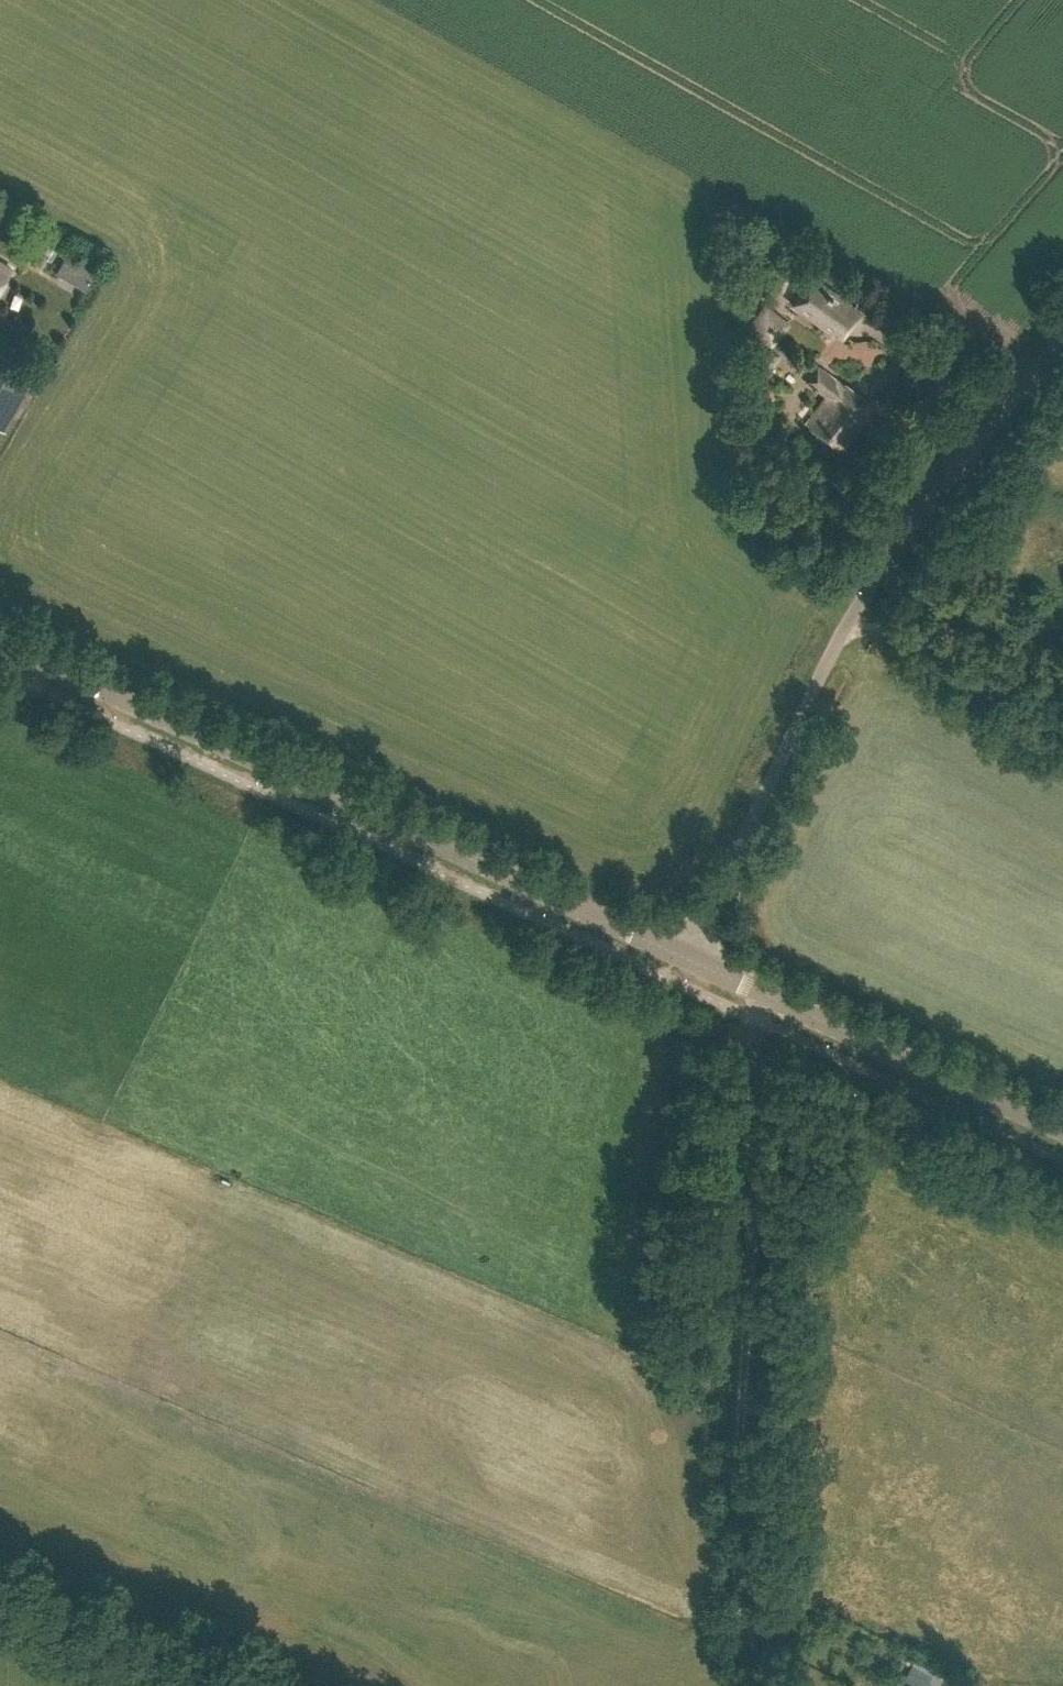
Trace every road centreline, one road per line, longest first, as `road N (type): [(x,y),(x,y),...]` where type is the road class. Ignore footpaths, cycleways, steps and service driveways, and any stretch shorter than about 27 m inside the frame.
road 1 (tertiary): [(0,648),(689,957)]
road 2 (unclassified): [(689,957),(838,642),(886,565),(1062,339)]
road 3 (track): [(752,1685),(734,1458),(744,1032),(763,993)]
road 4 (tertiary): [(689,957),(1062,1131)]
road 5 (unclassified): [(226,1685),(0,1588)]

